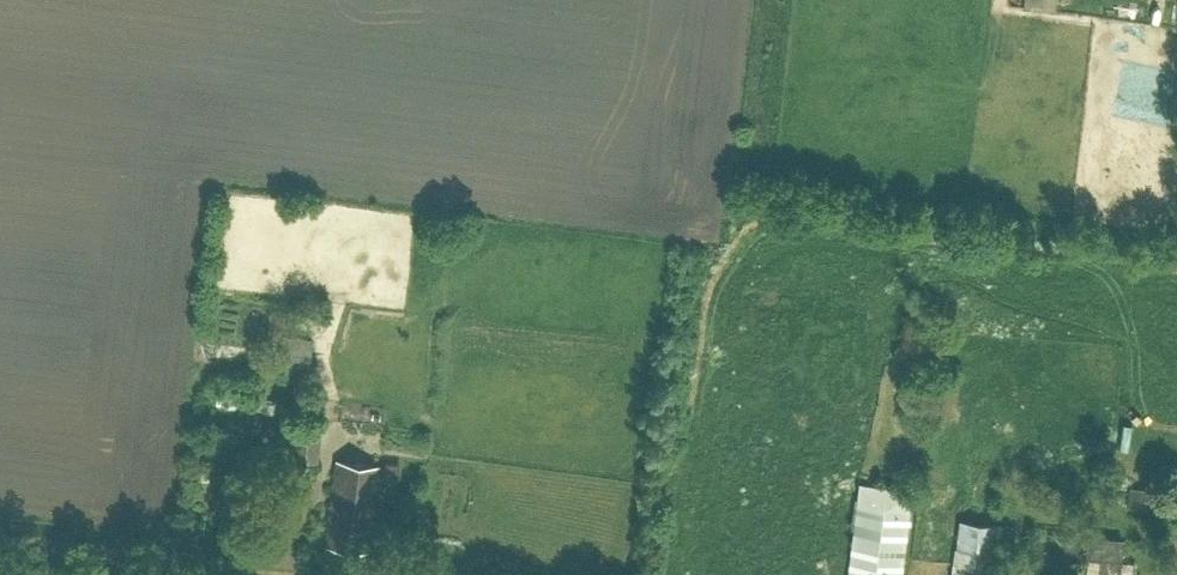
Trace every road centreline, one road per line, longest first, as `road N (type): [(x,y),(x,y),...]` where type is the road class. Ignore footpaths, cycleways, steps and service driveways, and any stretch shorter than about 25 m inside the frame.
road 1 (track): [(247,574),(0,544)]

